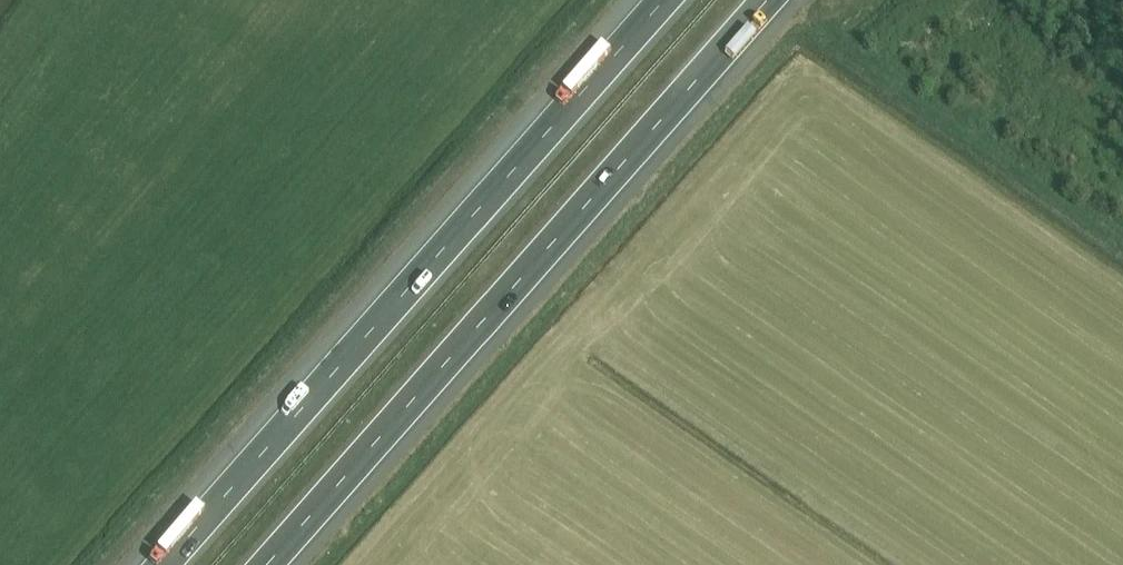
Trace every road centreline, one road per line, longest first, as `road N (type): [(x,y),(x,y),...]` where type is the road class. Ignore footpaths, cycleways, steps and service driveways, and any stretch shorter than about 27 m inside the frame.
road 1 (motorway): [(265,564),(766,0)]
road 2 (motorway): [(665,0),(166,564)]

